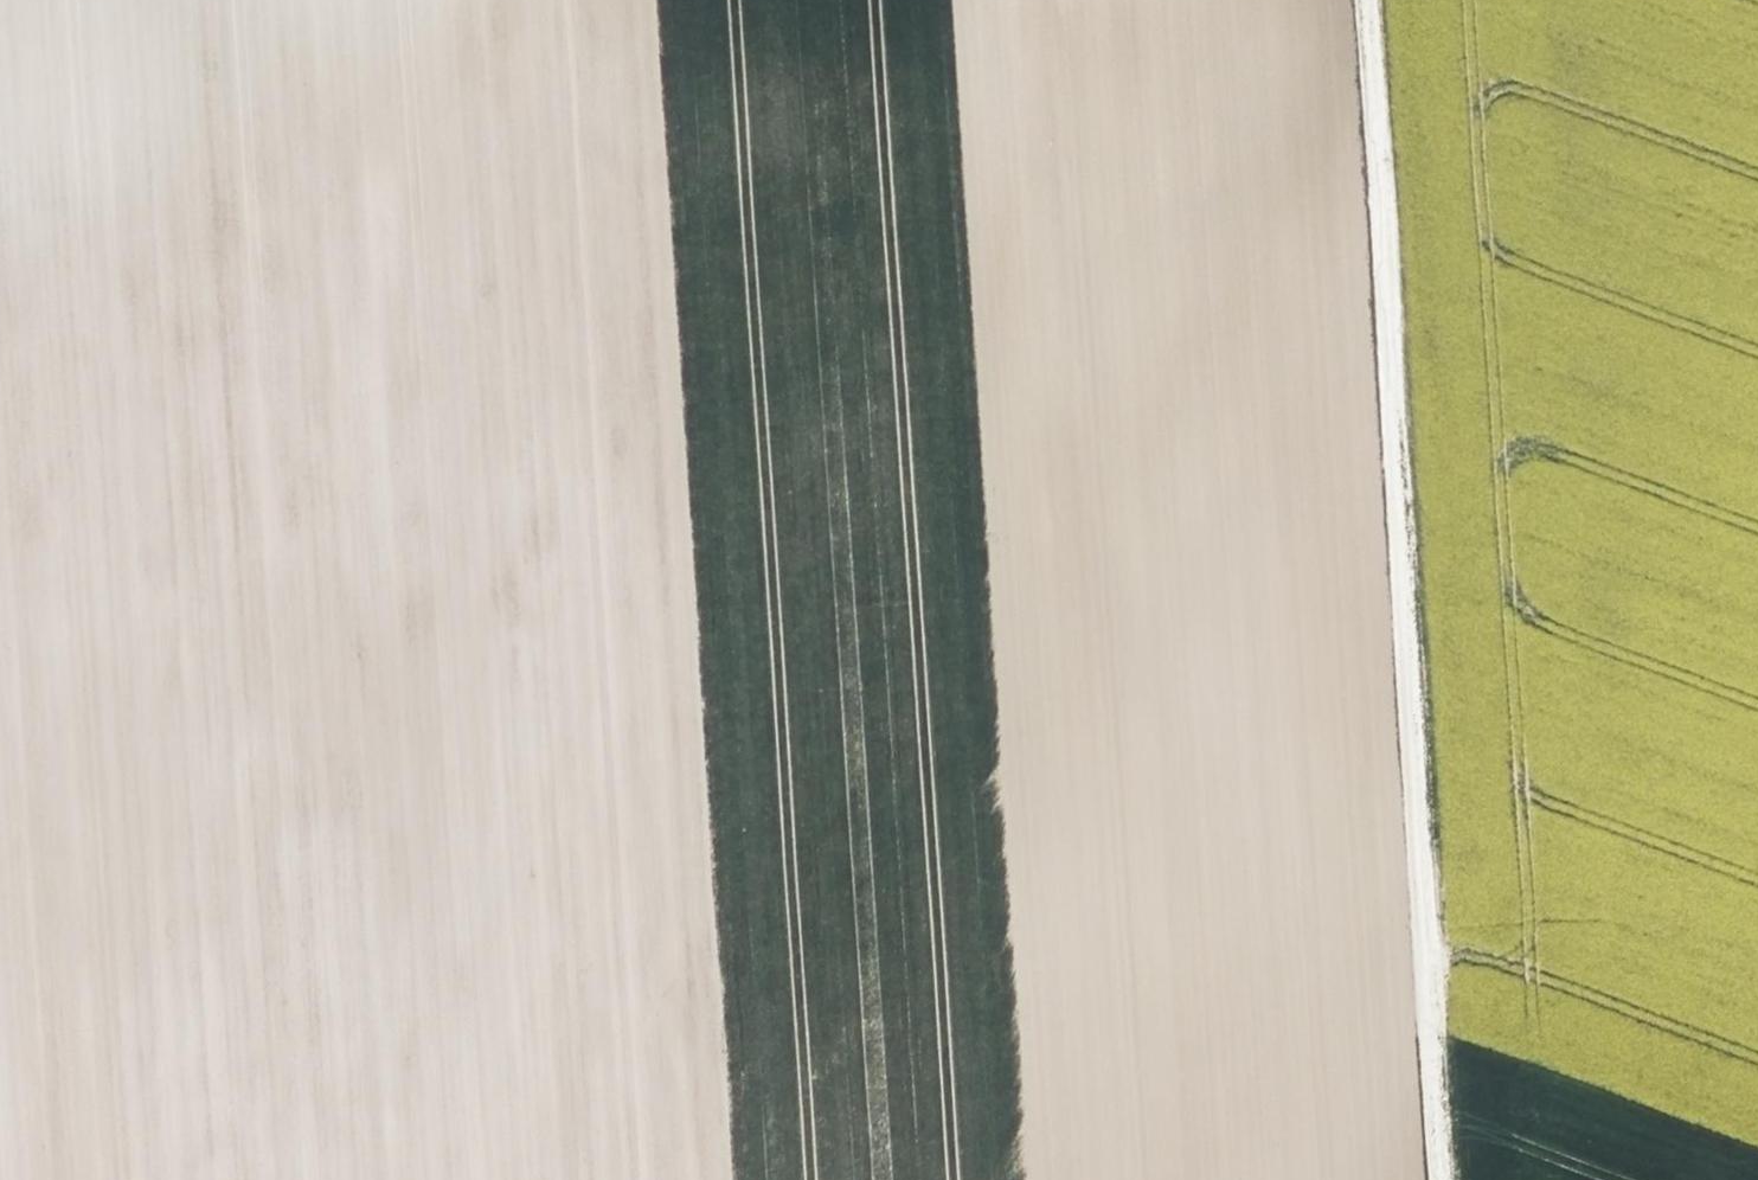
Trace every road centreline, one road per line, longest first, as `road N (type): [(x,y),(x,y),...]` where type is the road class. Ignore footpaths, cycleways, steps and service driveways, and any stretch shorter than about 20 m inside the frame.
road 1 (track): [(1444,1179),(1374,0)]

